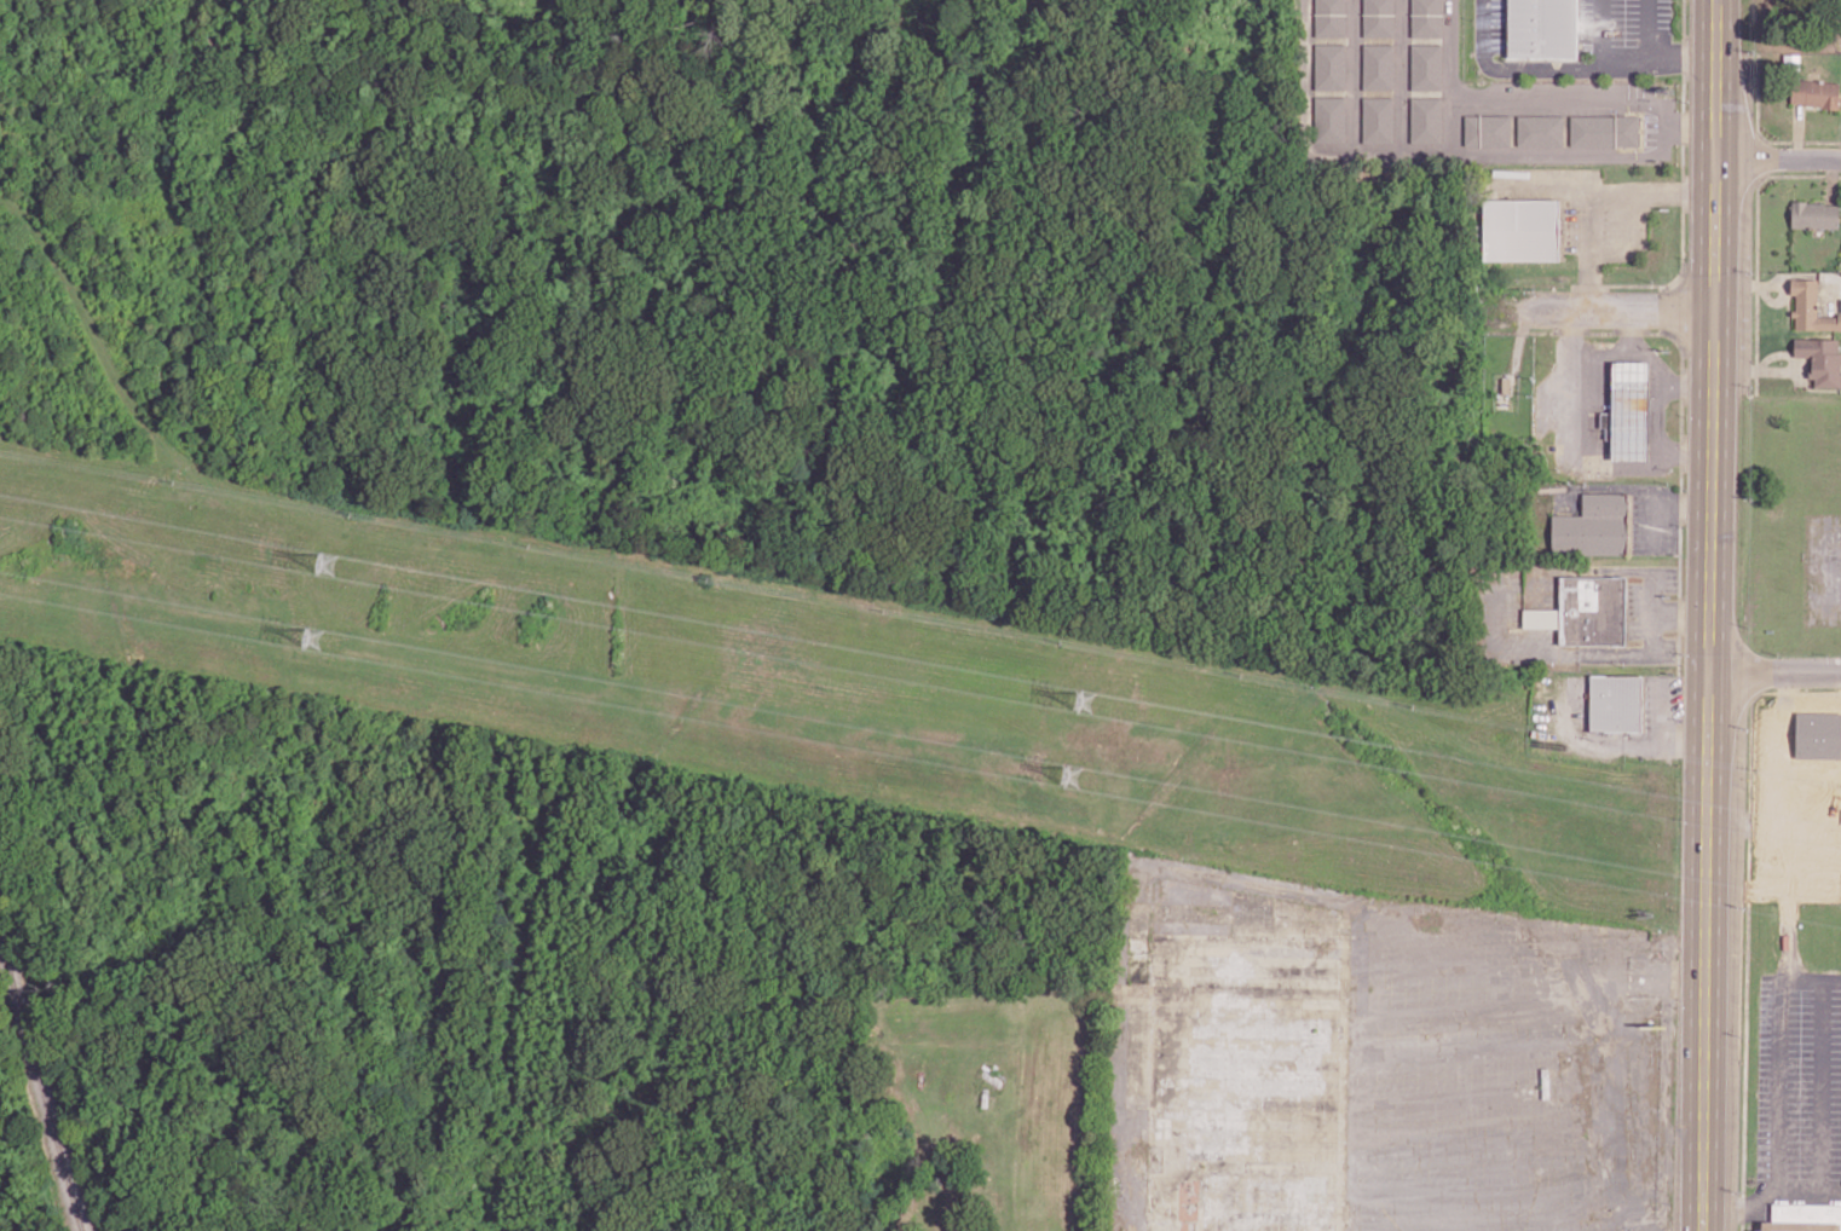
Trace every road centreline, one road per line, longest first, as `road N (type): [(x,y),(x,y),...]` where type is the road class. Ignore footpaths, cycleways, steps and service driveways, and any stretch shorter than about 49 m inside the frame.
road 1 (primary): [(1709,674),(1713,0)]
road 2 (primary): [(1699,1230),(1709,674)]
road 3 (residential): [(1512,305),(1713,308)]
road 4 (tertiary): [(1840,673),(1709,674)]
road 5 (residential): [(1714,158),(1840,160)]

